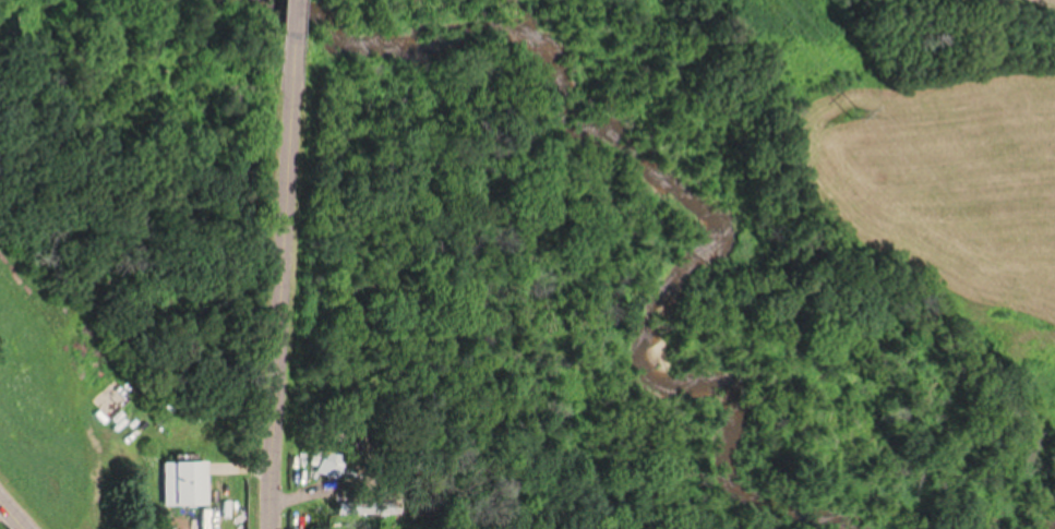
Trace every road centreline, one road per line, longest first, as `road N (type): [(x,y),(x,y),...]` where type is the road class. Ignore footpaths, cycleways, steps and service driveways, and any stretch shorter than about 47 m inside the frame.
road 1 (tertiary): [(270,528),(292,36)]

